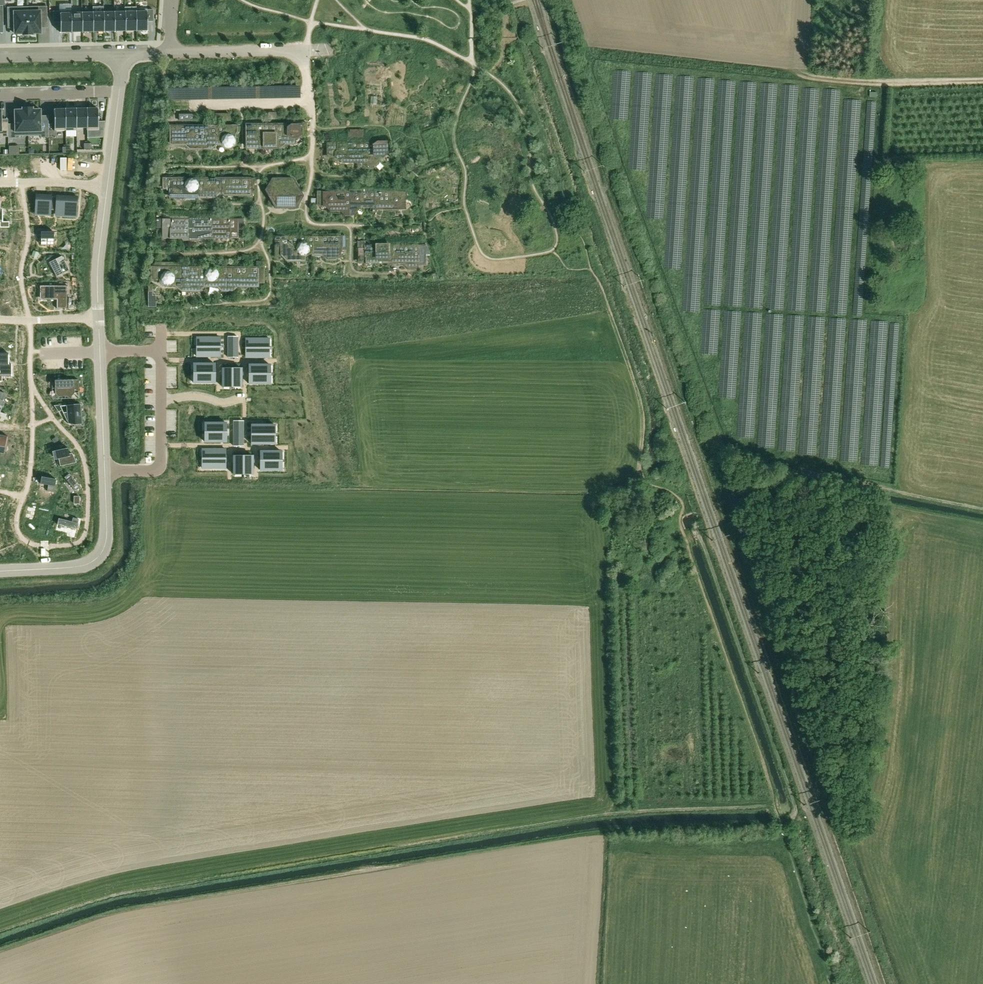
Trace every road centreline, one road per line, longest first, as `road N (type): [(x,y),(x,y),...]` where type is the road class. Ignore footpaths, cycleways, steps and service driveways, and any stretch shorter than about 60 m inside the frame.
road 1 (residential): [(0,572),(95,560),(107,536),(105,471)]
road 2 (residential): [(161,351),(159,465),(105,471)]
road 3 (residential): [(168,53),(306,53)]
road 4 (residential): [(99,317),(107,185)]
road 5 (residential): [(0,57),(123,54)]

